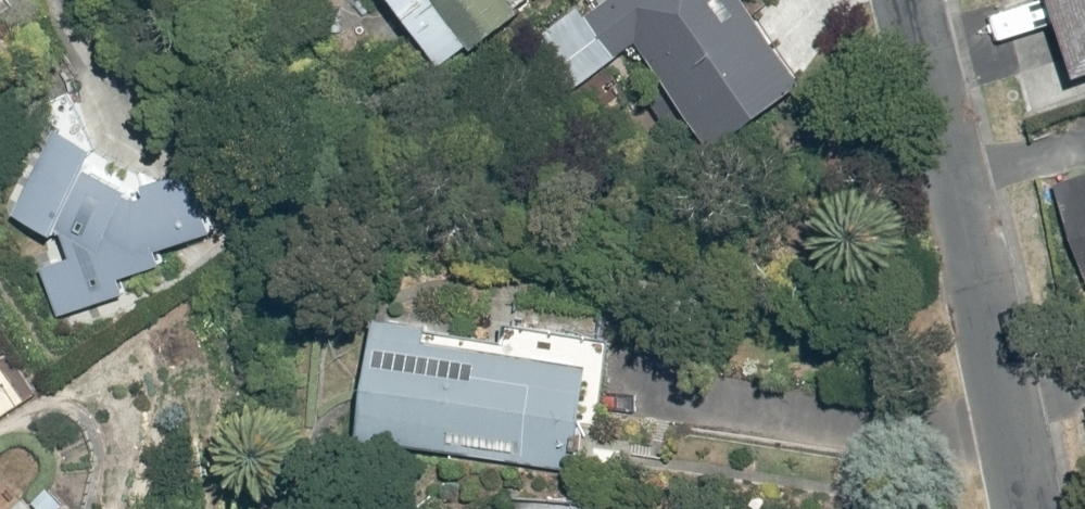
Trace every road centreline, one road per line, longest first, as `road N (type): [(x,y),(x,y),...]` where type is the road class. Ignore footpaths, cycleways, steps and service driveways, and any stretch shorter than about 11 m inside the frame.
road 1 (residential): [(1027,508),(913,0)]

